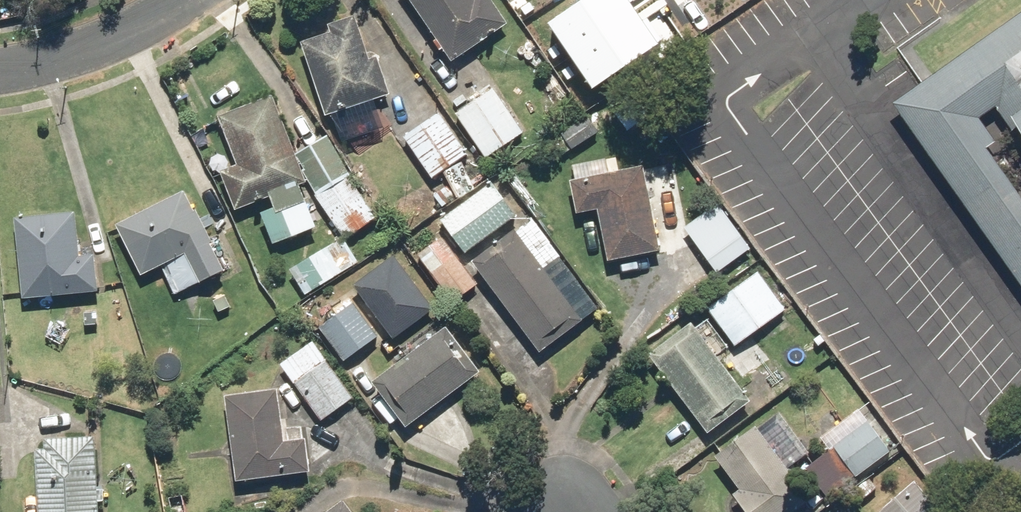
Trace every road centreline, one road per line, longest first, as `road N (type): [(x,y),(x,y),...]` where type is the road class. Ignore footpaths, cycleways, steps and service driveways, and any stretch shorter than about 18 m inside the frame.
road 1 (residential): [(0,71),(90,49),(180,0)]

